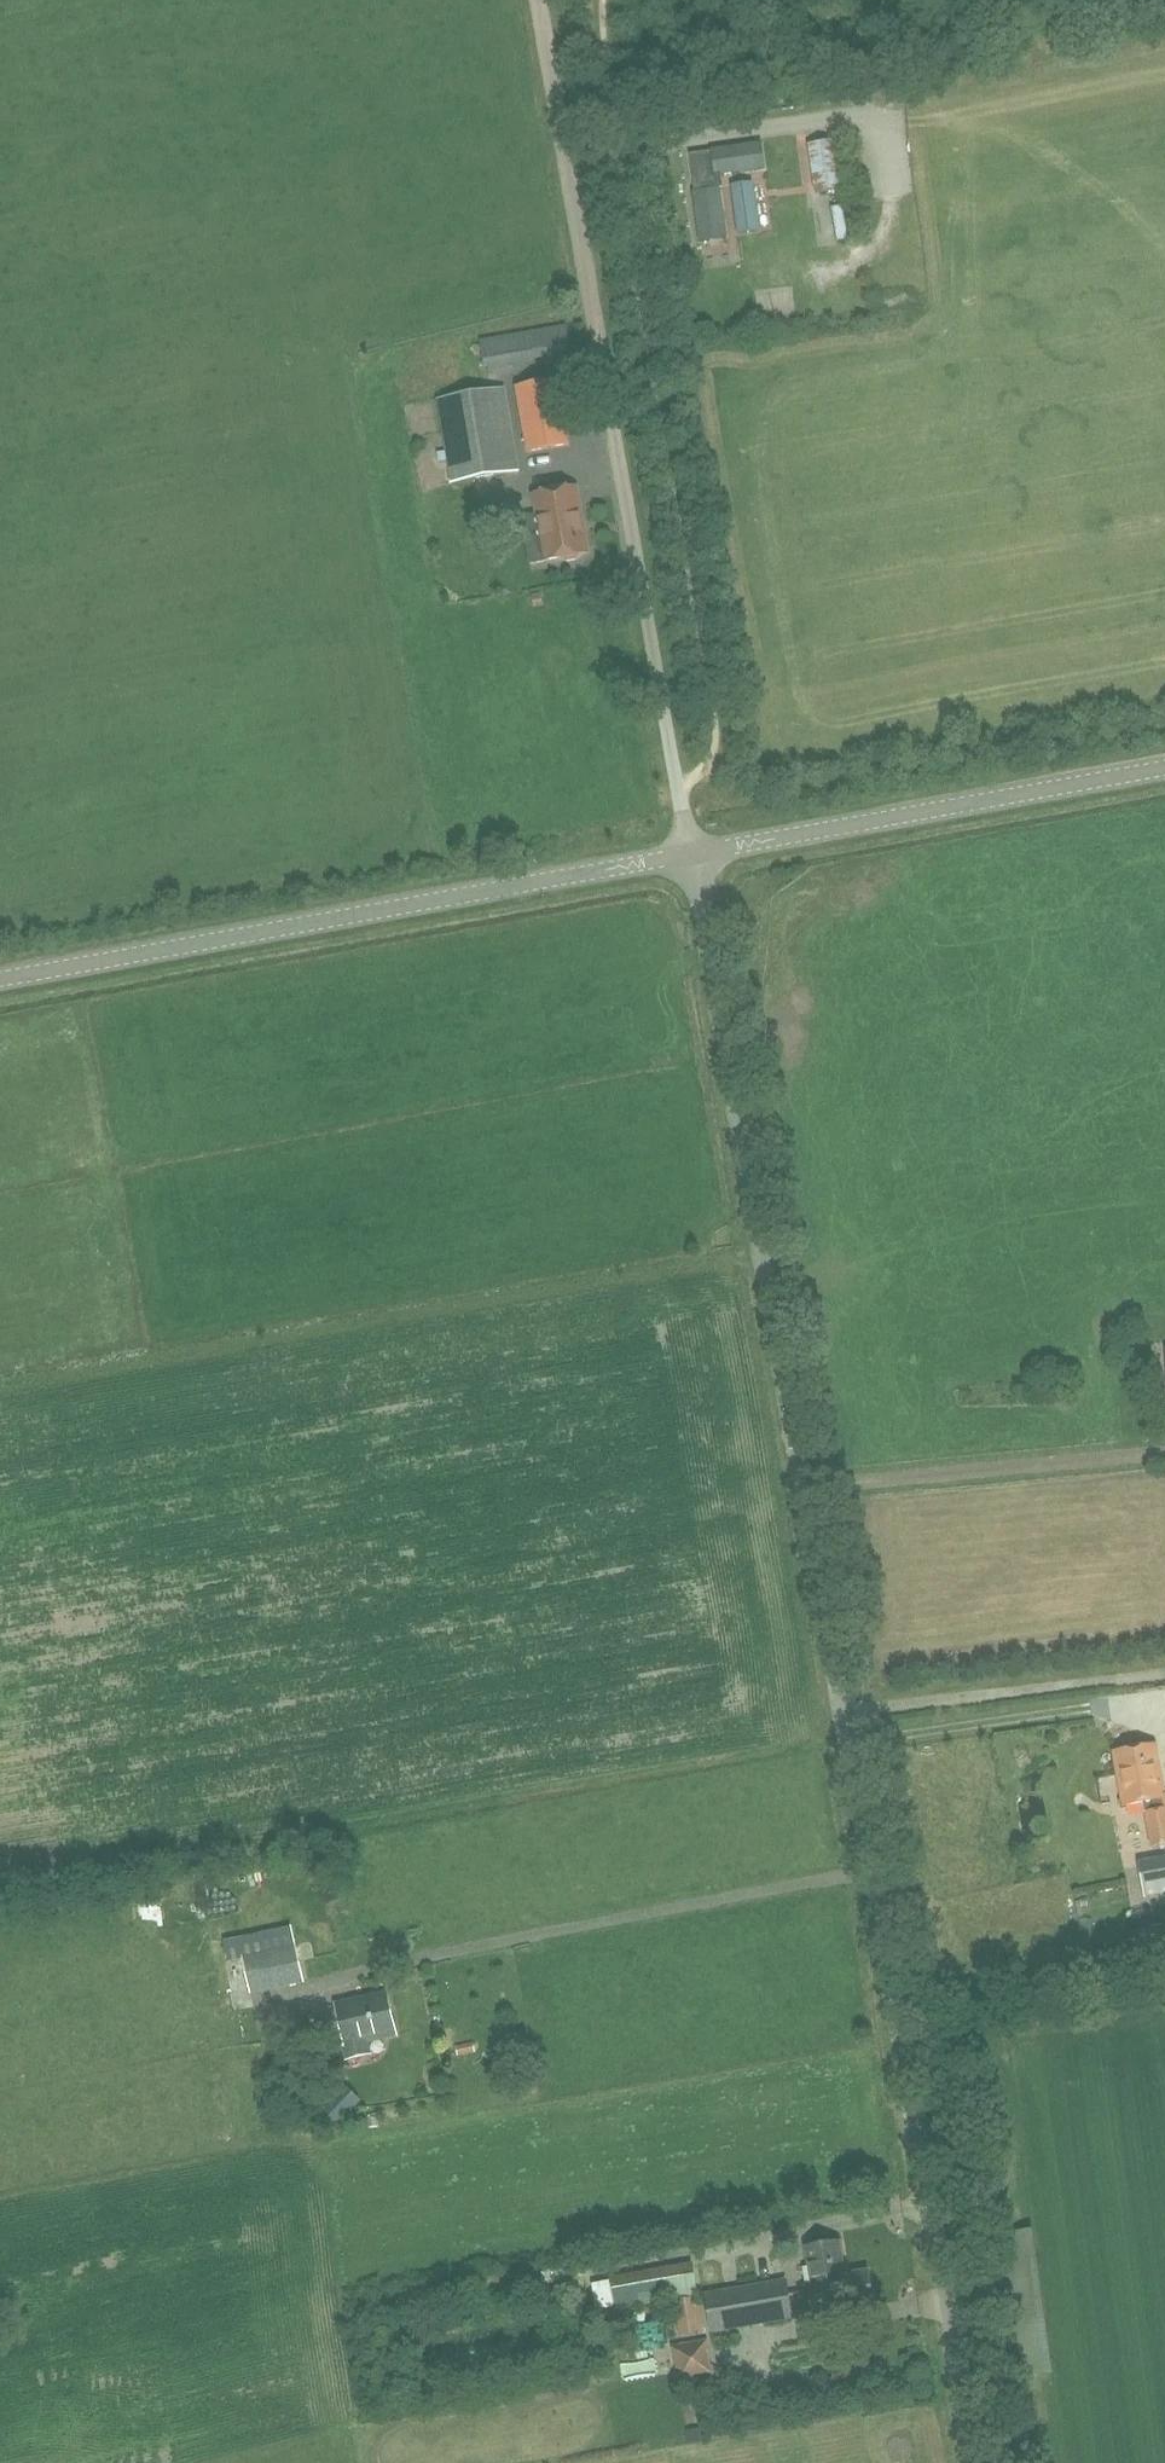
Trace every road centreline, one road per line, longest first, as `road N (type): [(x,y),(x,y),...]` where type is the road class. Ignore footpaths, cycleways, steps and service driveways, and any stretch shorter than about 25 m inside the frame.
road 1 (unclassified): [(976,2462),(691,856)]
road 2 (unclassified): [(0,982),(691,856)]
road 3 (unclassified): [(691,856),(1164,769)]
road 4 (track): [(610,405),(539,0)]

